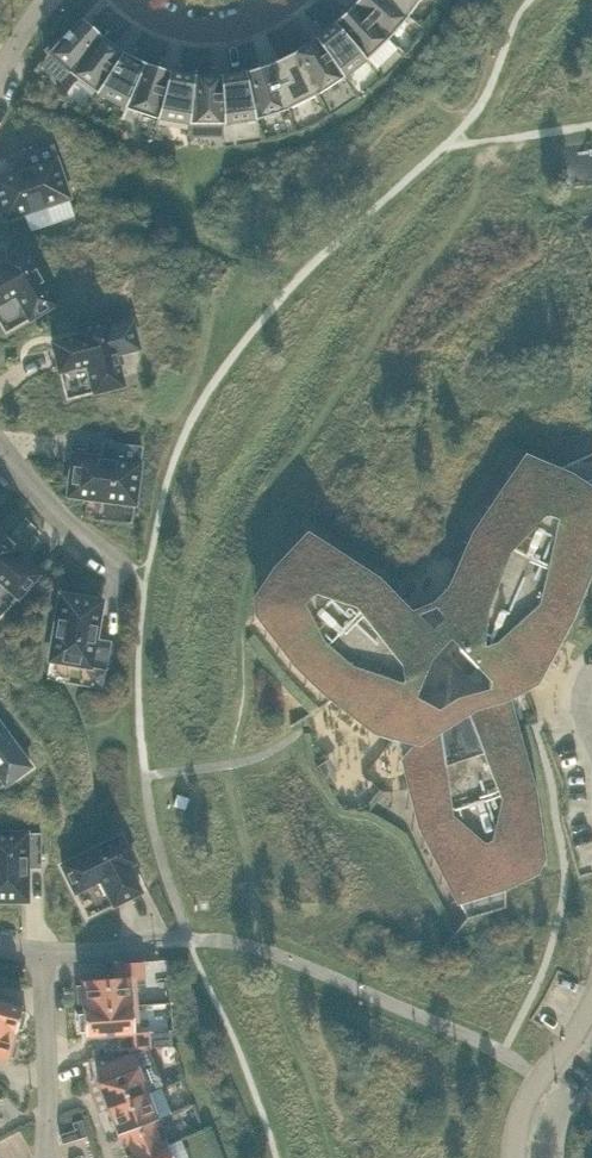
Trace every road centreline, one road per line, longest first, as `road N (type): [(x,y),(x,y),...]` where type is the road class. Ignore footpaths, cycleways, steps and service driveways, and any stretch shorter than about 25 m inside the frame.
road 1 (residential): [(49,1157),(44,953)]
road 2 (residential): [(0,455),(91,548),(143,589)]
road 3 (residential): [(118,0),(180,26),(231,28),(286,0)]
road 4 (residential): [(516,1157),(525,1100),(591,1003)]
road 5 (residential): [(44,953),(204,939)]

